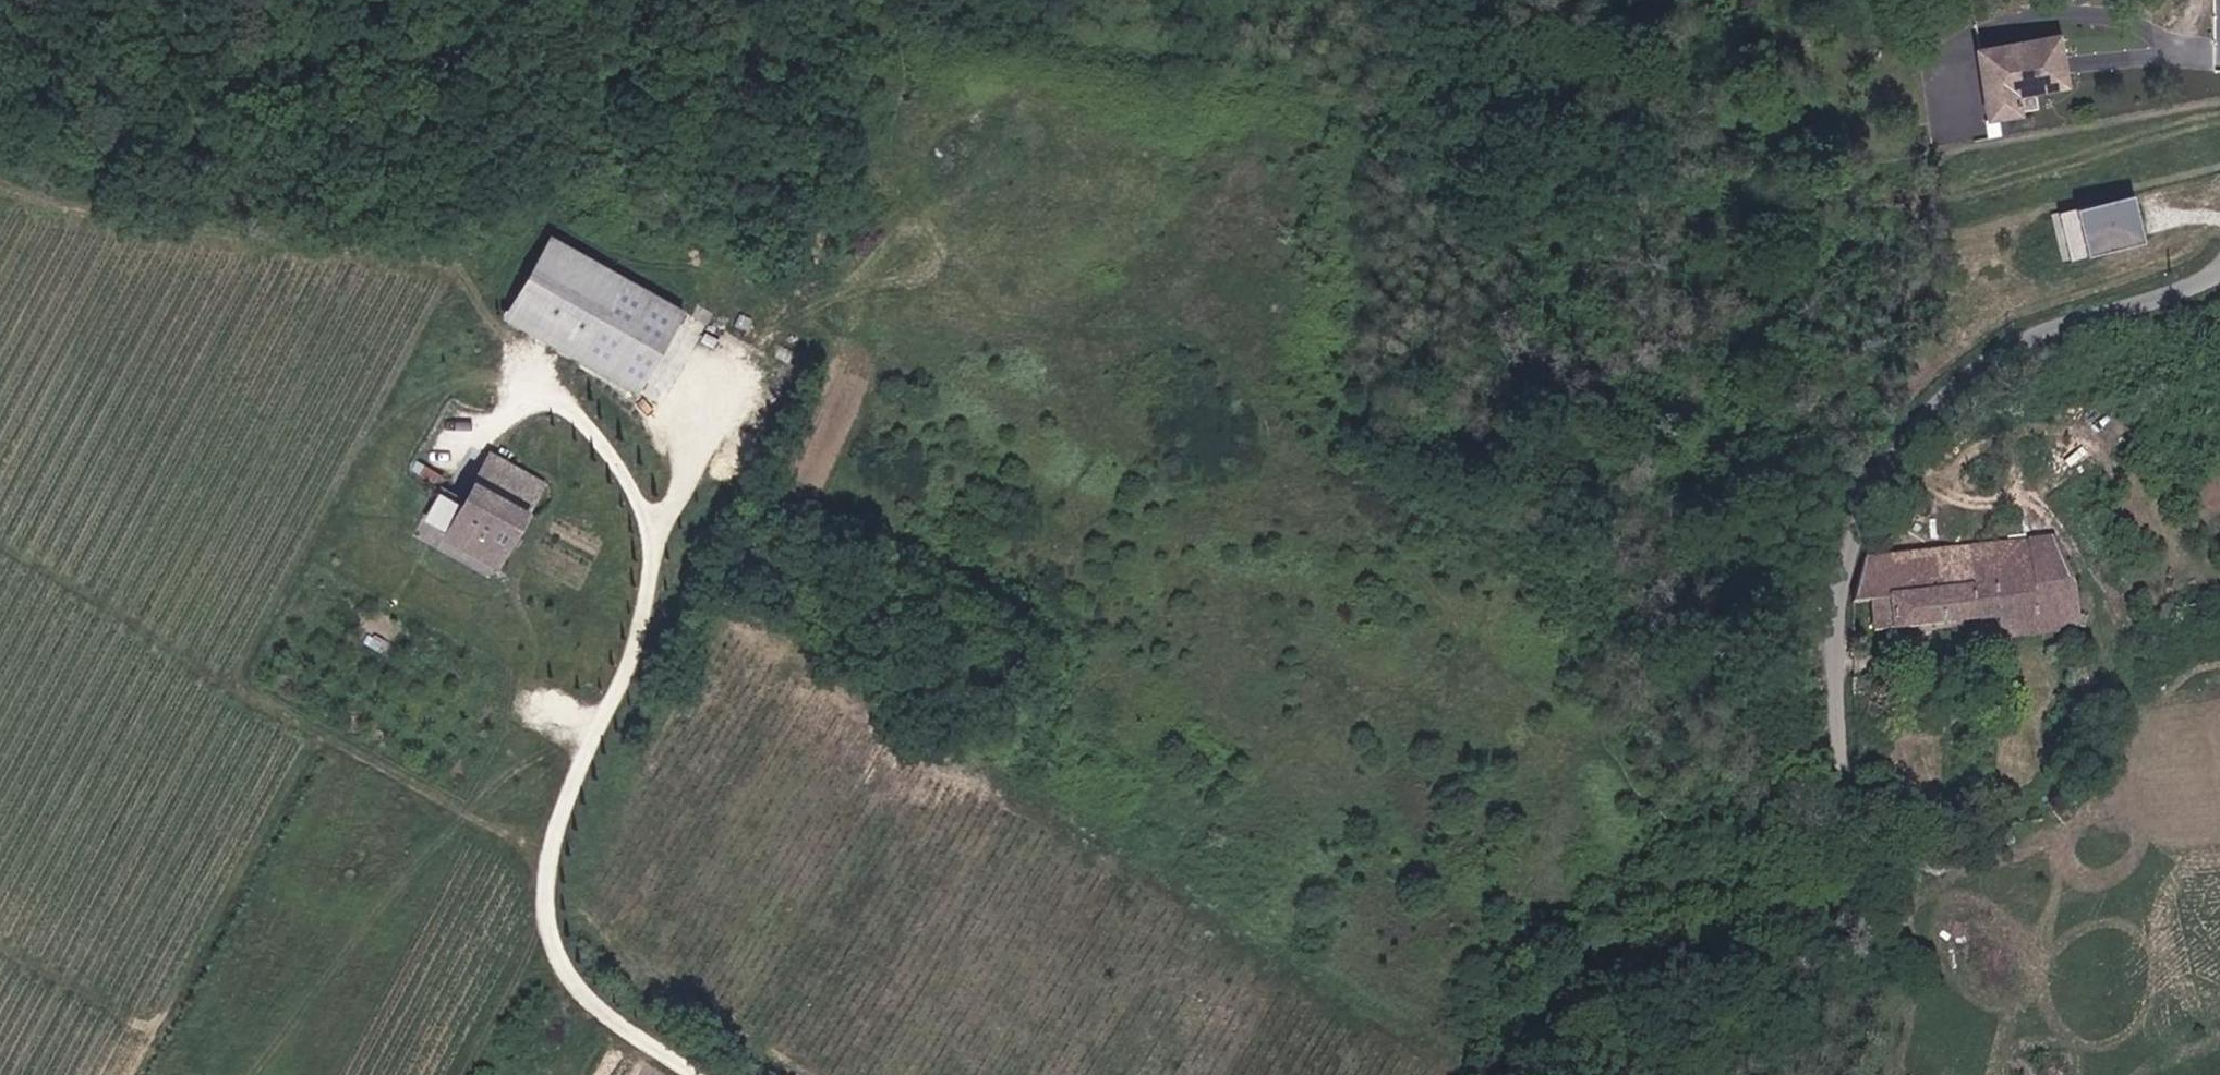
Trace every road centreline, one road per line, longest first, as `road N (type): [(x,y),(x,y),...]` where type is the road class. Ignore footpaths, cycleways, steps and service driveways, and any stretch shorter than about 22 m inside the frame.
road 1 (unclassified): [(2219,268),(1959,376),(1881,478),(1844,578),(1842,872),(1823,905),(1796,930),(1556,971),(1494,1046),(1484,1074)]

